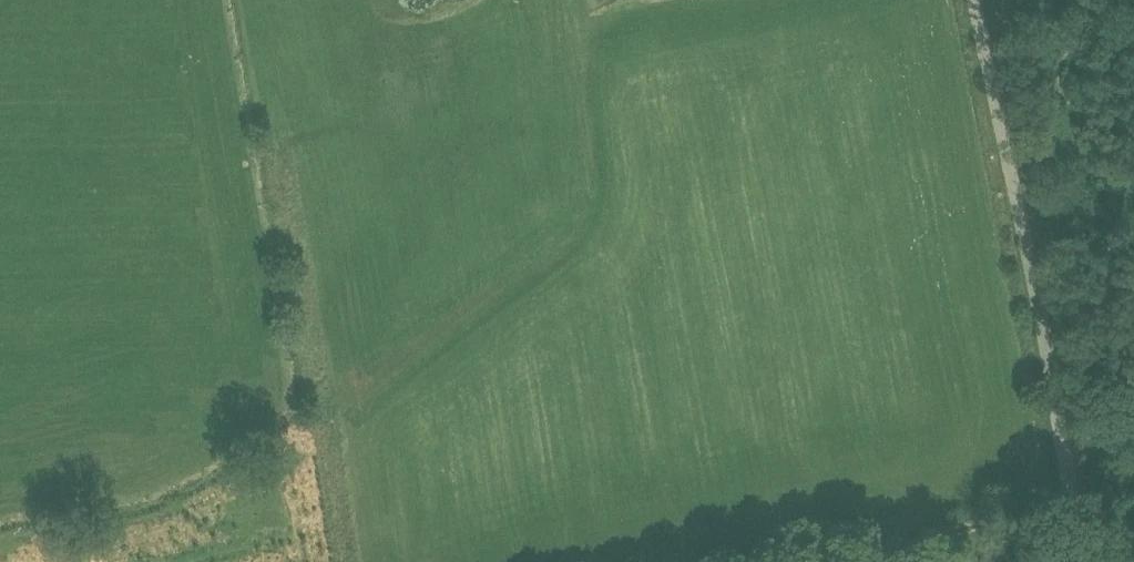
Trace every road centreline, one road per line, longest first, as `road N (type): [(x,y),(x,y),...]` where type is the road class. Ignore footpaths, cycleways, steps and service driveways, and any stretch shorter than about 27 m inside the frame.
road 1 (unclassified): [(1082,561),(975,0)]
road 2 (track): [(825,561),(1069,493)]

